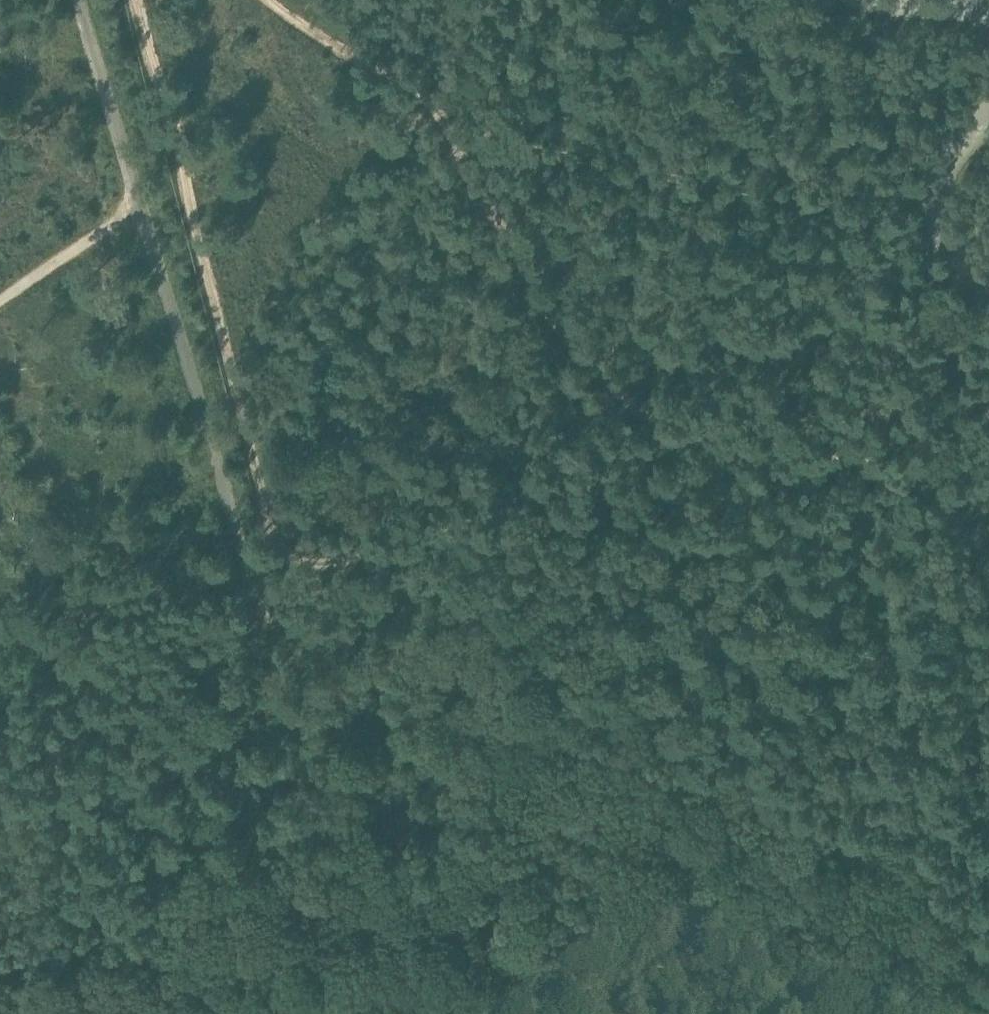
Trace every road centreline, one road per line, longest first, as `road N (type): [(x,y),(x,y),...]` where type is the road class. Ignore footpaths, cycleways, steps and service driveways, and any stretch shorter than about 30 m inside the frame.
road 1 (track): [(137,0),(285,540),(302,554),(327,557),(592,479),(619,483),(637,512),(790,1013)]
road 2 (track): [(266,0),(397,81),(462,135),(541,295),(631,408),(963,479),(988,503)]
road 3 (track): [(383,701),(364,660),(323,628),(262,611),(67,0)]
road 4 (track): [(0,298),(135,208)]

